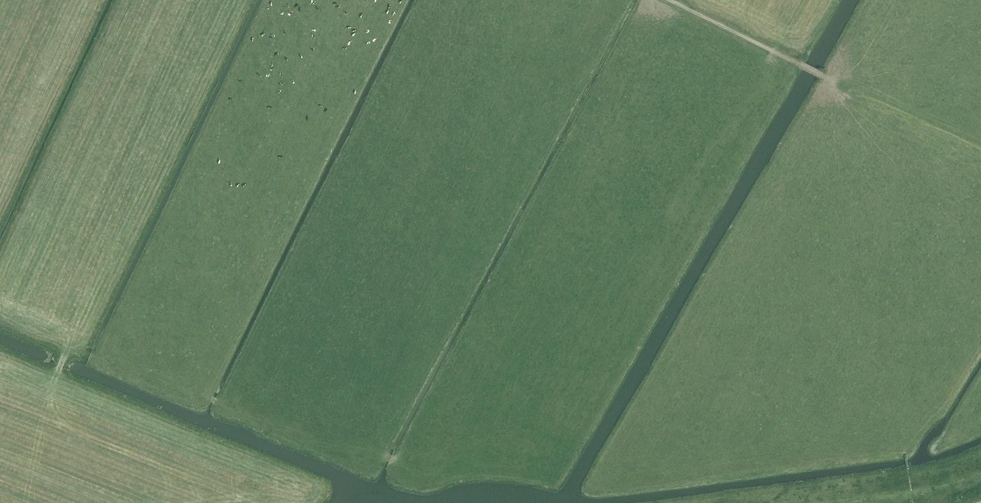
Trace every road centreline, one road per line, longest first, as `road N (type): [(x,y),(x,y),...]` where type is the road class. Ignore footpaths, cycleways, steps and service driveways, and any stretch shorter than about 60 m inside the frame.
road 1 (track): [(78,336),(54,382),(273,502)]
road 2 (track): [(665,0),(823,78)]
road 3 (track): [(980,155),(823,78)]
road 4 (track): [(104,284),(78,336),(0,301)]

